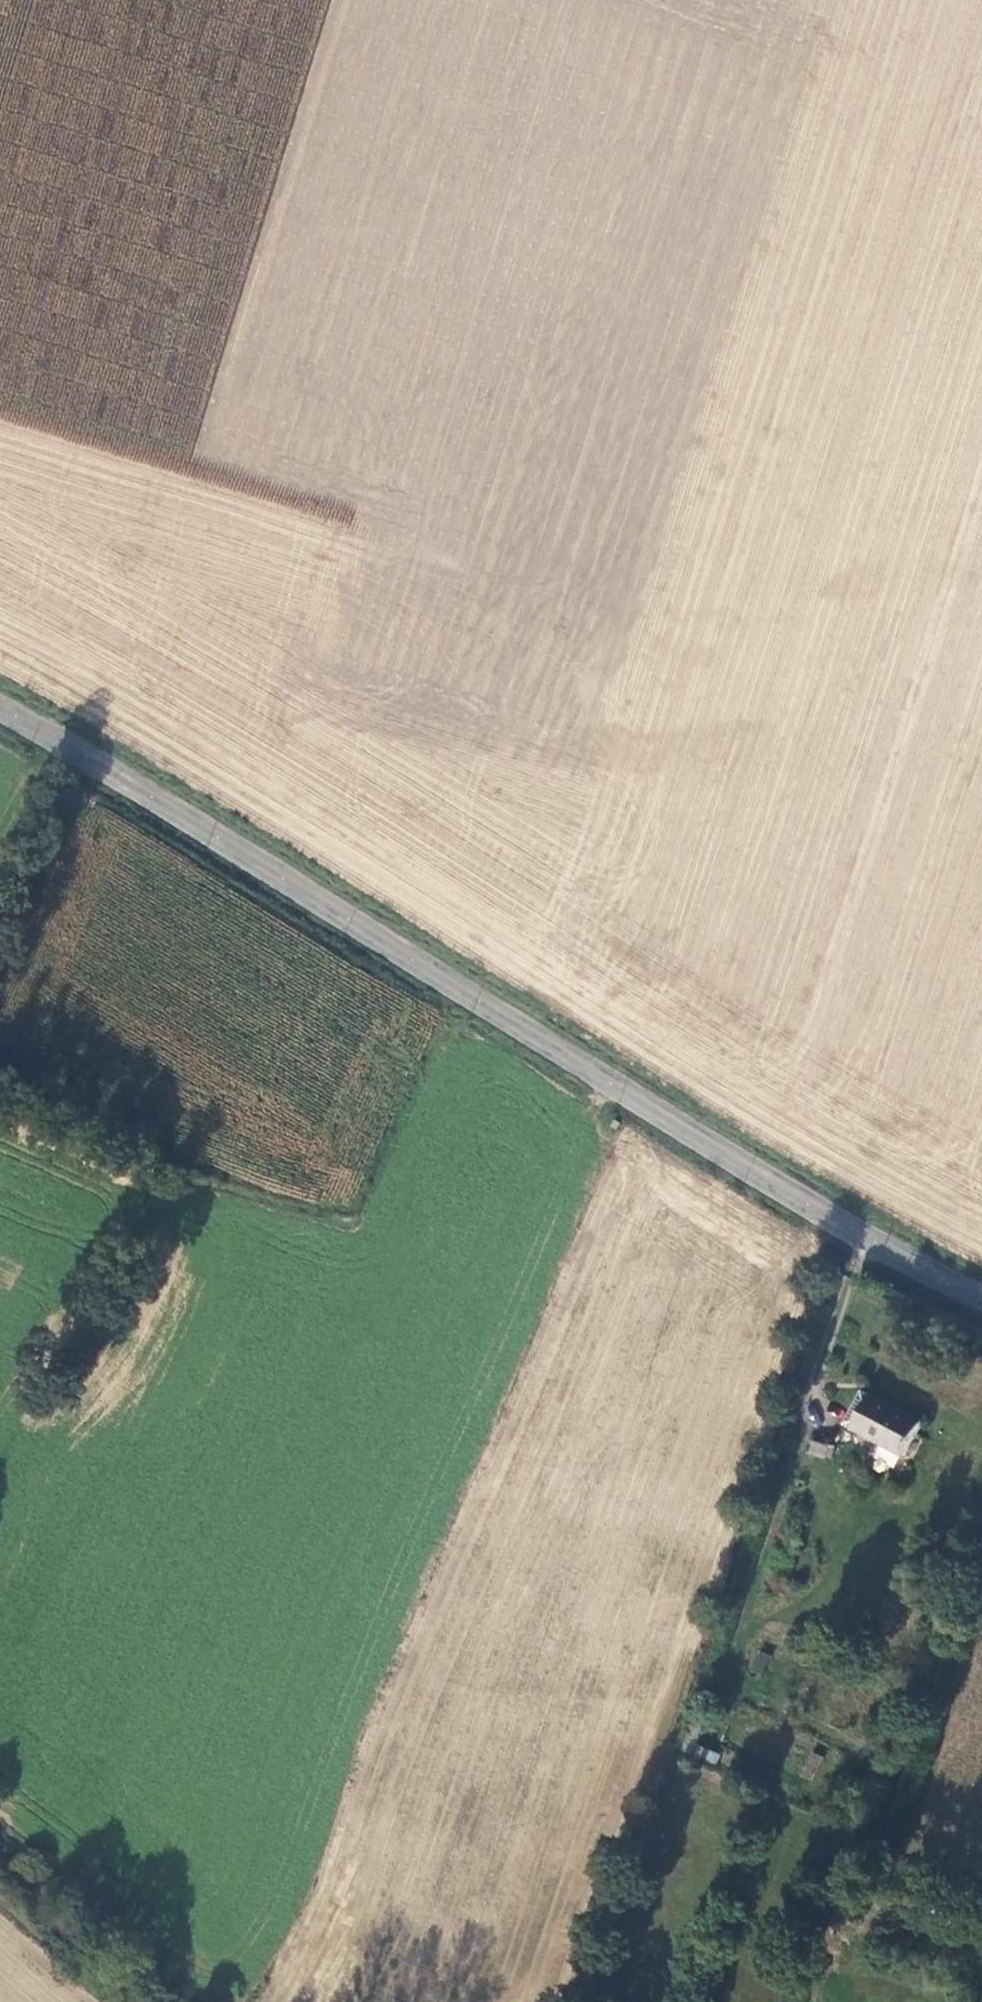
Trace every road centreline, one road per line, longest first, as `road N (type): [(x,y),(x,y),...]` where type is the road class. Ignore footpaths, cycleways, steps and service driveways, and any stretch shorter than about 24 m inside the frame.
road 1 (tertiary): [(0,708),(808,1204),(981,1296)]

